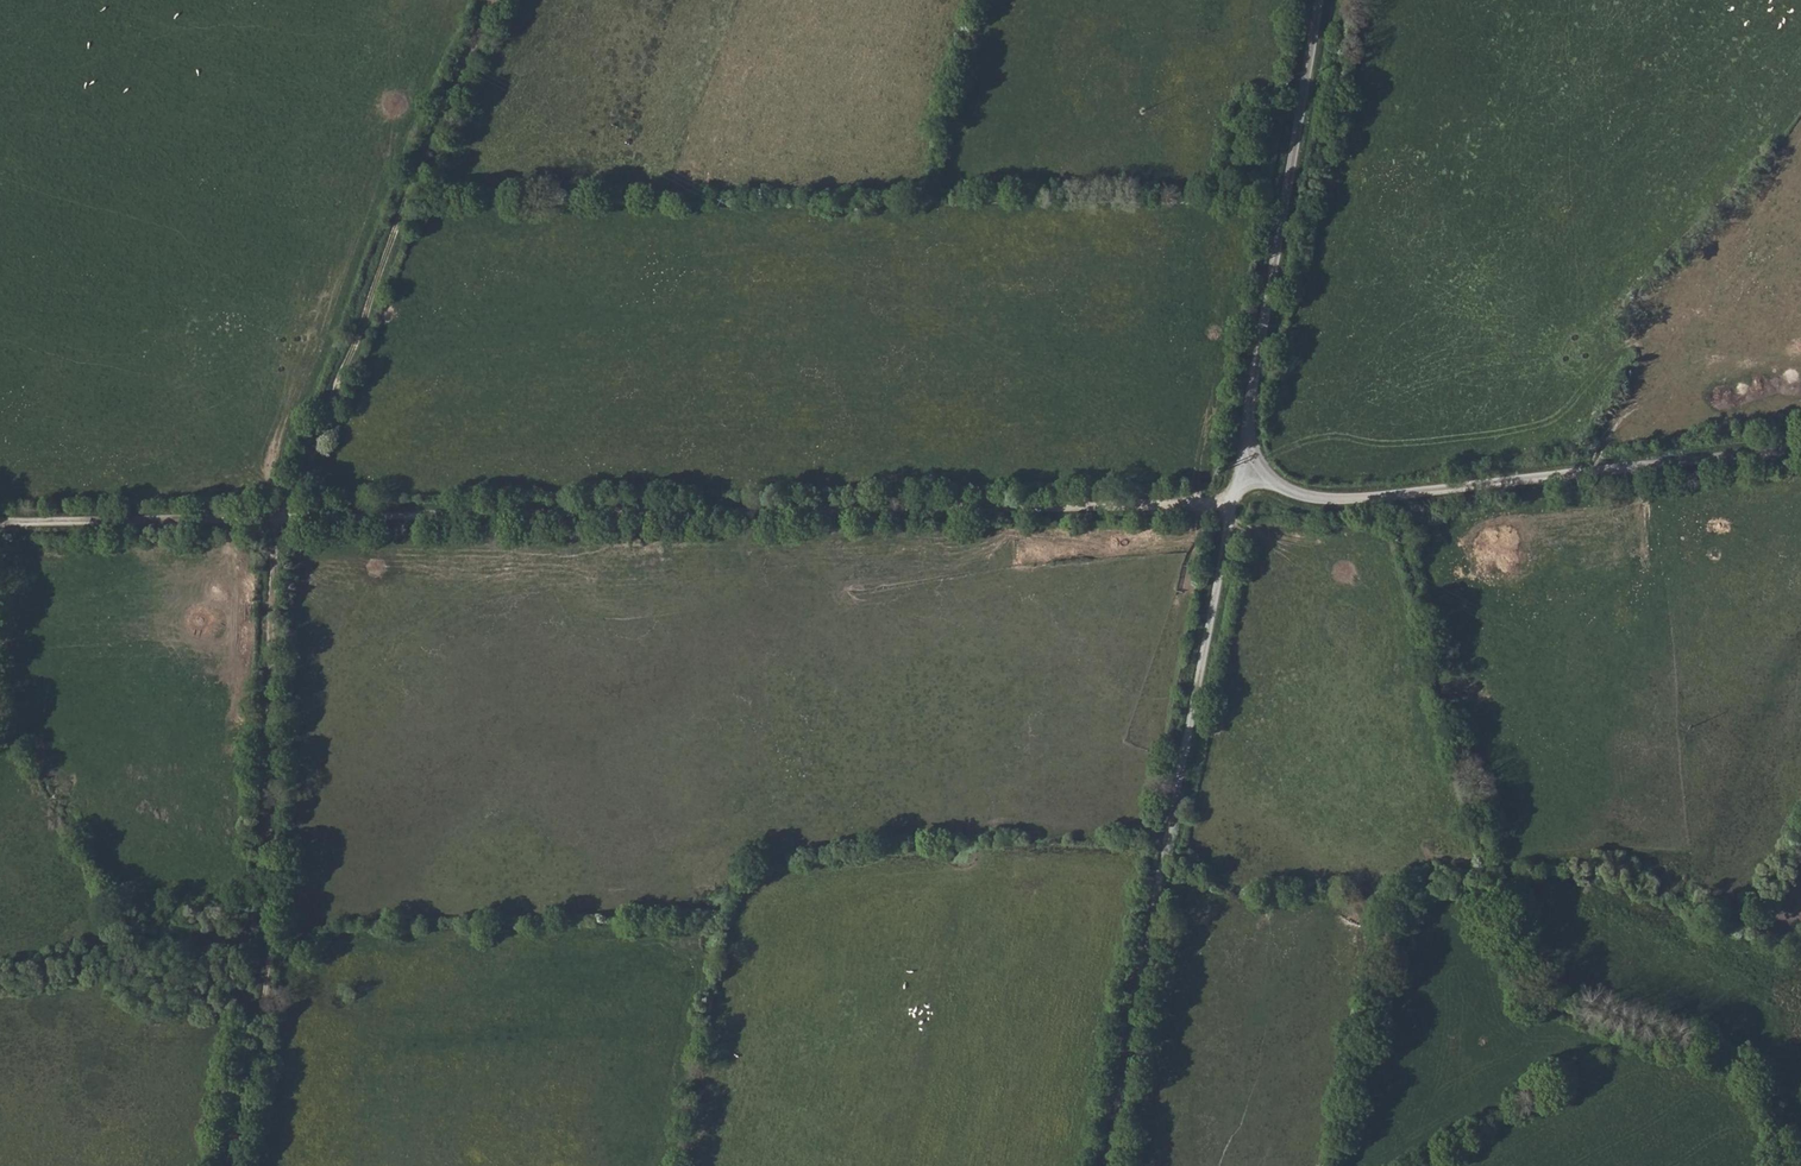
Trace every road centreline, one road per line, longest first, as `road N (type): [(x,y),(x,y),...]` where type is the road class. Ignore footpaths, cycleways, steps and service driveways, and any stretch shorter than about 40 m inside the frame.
road 1 (track): [(0,522),(1234,506)]
road 2 (unclassified): [(1800,447),(1340,501),(1254,479),(1243,446),(1322,0)]
road 3 (track): [(1794,1165),(1767,1071),(1526,981),(1388,496)]
road 4 (track): [(1109,1165),(1234,506),(1254,479)]
road 5 (track): [(229,1165),(267,970),(270,517)]
road 6 (track): [(489,0),(283,517)]

